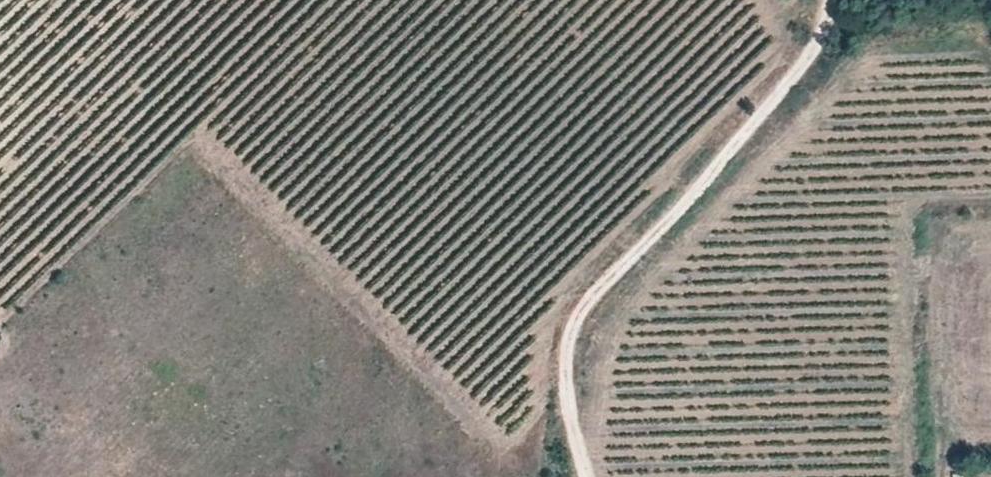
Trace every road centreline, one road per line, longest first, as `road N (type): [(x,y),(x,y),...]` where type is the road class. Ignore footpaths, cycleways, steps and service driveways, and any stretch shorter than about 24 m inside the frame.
road 1 (track): [(583,476),(570,411),(580,323),(810,59),(831,26),(835,0)]

